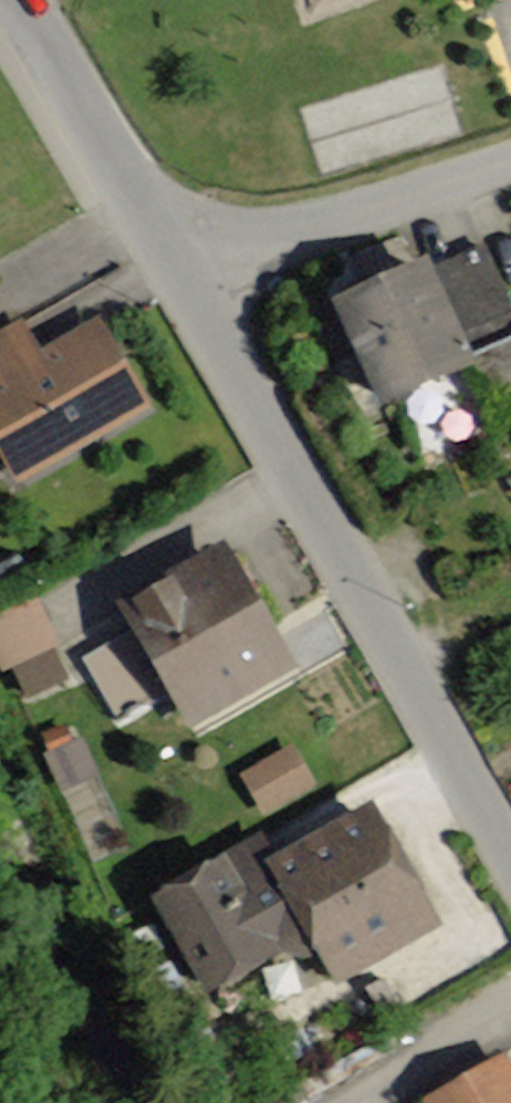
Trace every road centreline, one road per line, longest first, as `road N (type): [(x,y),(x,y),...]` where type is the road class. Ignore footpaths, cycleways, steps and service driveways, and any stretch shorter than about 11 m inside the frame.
road 1 (residential): [(180,263),(510,840)]
road 2 (residential): [(180,263),(510,151)]
road 3 (residential): [(30,0),(180,263)]

